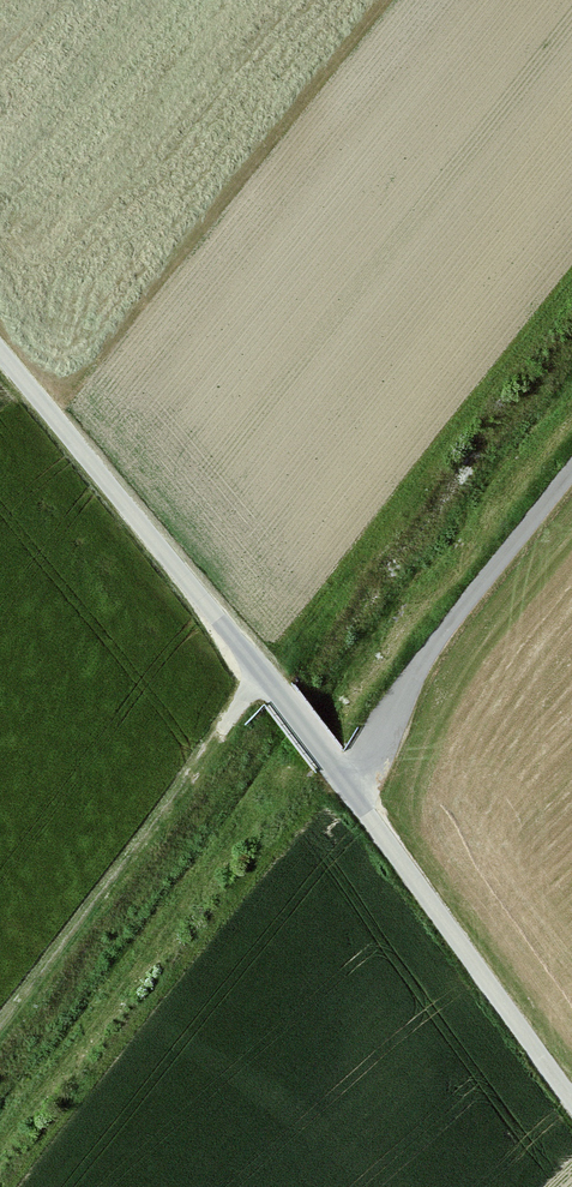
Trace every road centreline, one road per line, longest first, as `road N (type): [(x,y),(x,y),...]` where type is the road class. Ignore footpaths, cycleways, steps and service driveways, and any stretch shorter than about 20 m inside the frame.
road 1 (unclassified): [(0,386),(299,758),(571,1136)]
road 2 (track): [(299,758),(571,441)]

